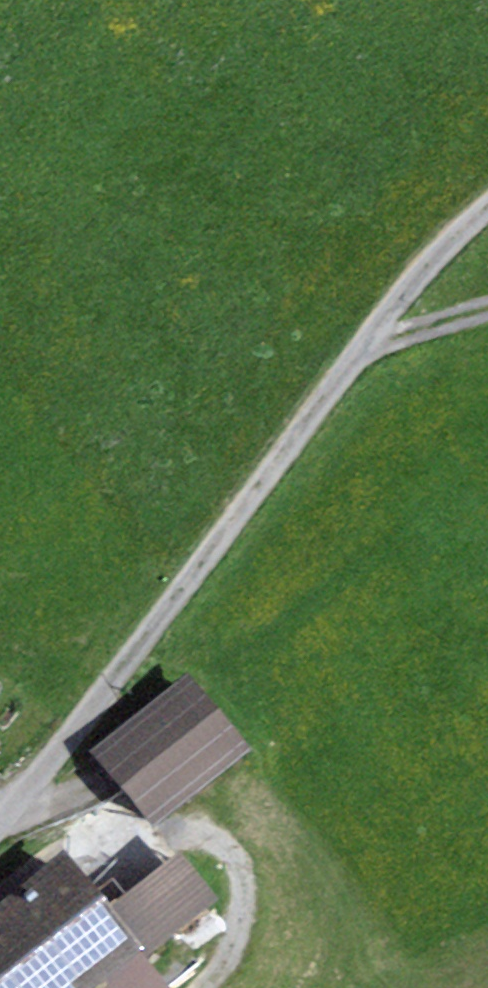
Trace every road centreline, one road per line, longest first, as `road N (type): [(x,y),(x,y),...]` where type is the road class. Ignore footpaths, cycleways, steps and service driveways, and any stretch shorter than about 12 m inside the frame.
road 1 (track): [(112,681),(366,344),(487,209)]
road 2 (tertiary): [(0,814),(112,681)]
road 3 (track): [(487,310),(366,344)]

